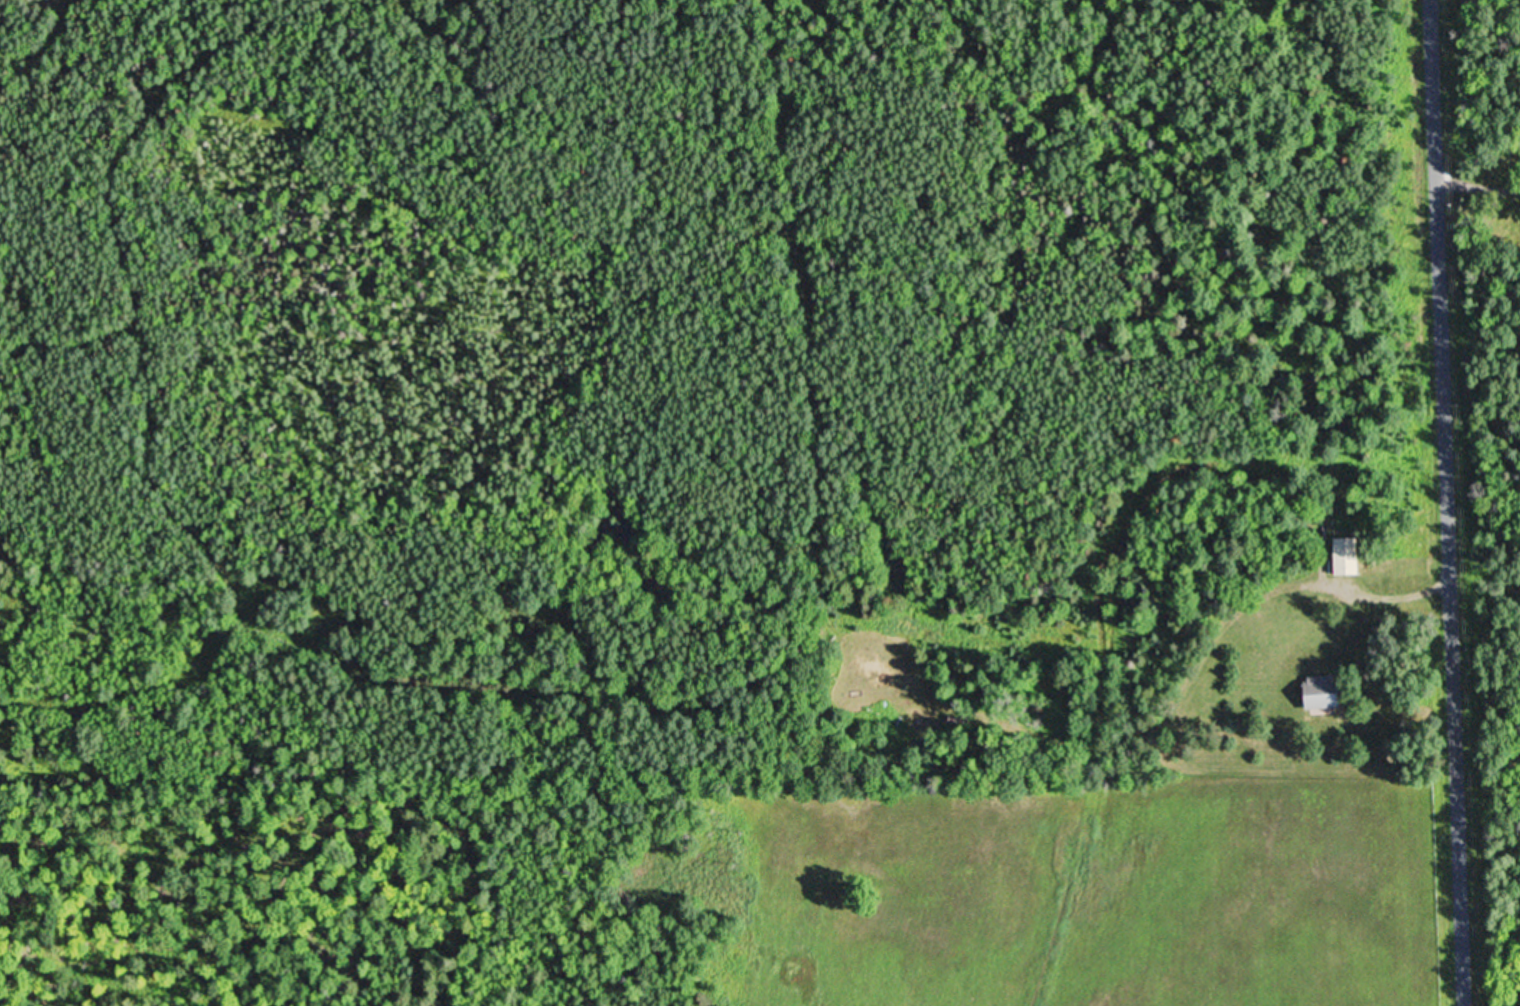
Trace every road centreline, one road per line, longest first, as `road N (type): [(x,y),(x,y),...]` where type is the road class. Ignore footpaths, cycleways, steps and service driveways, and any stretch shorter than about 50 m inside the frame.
road 1 (residential): [(1466,1005),(1430,0)]

